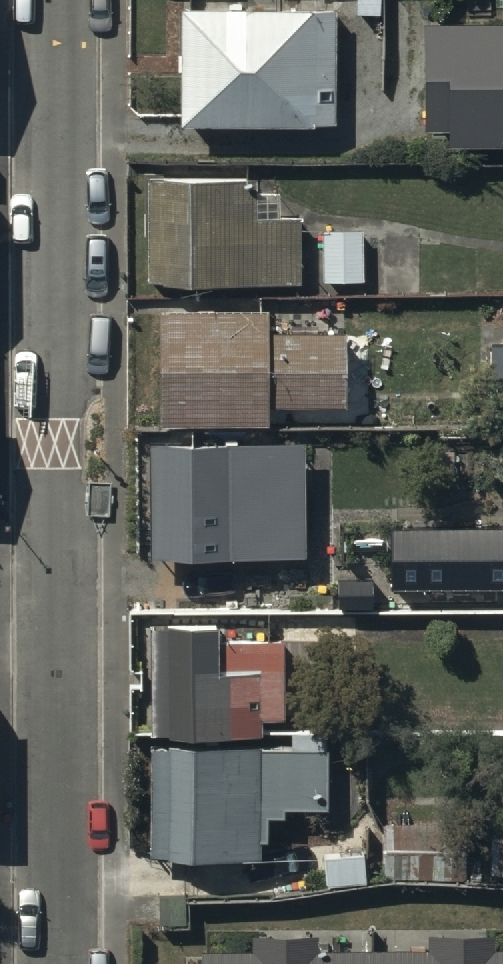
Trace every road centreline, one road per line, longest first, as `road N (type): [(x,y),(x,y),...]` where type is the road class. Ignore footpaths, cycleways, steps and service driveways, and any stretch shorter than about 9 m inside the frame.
road 1 (residential): [(57,963),(57,0)]

